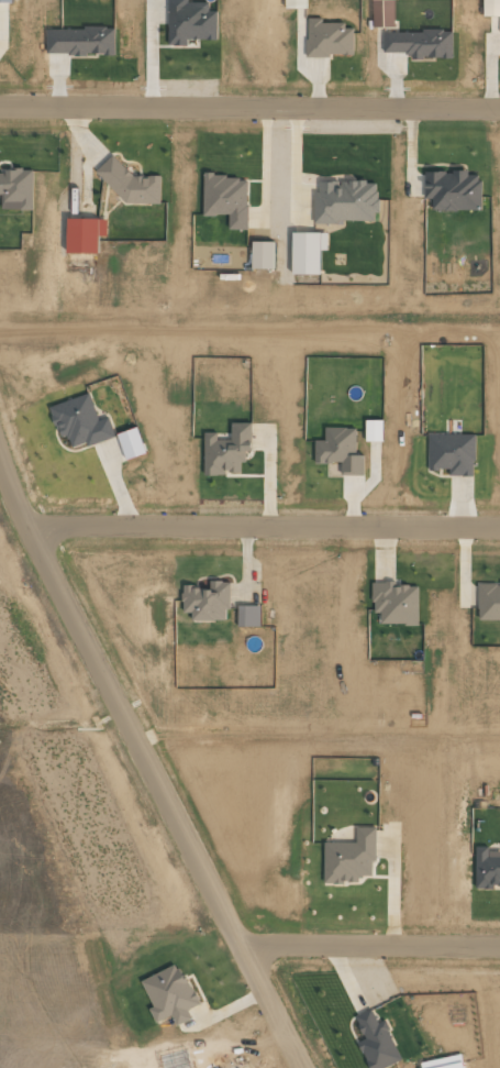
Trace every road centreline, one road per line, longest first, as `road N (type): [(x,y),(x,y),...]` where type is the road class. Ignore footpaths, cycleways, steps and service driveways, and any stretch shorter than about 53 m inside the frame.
road 1 (residential): [(302,1067),(0,466)]
road 2 (residential): [(0,104),(499,105)]
road 3 (residential): [(499,526),(64,524),(27,531)]
road 4 (residential): [(245,956),(280,945),(499,946)]

